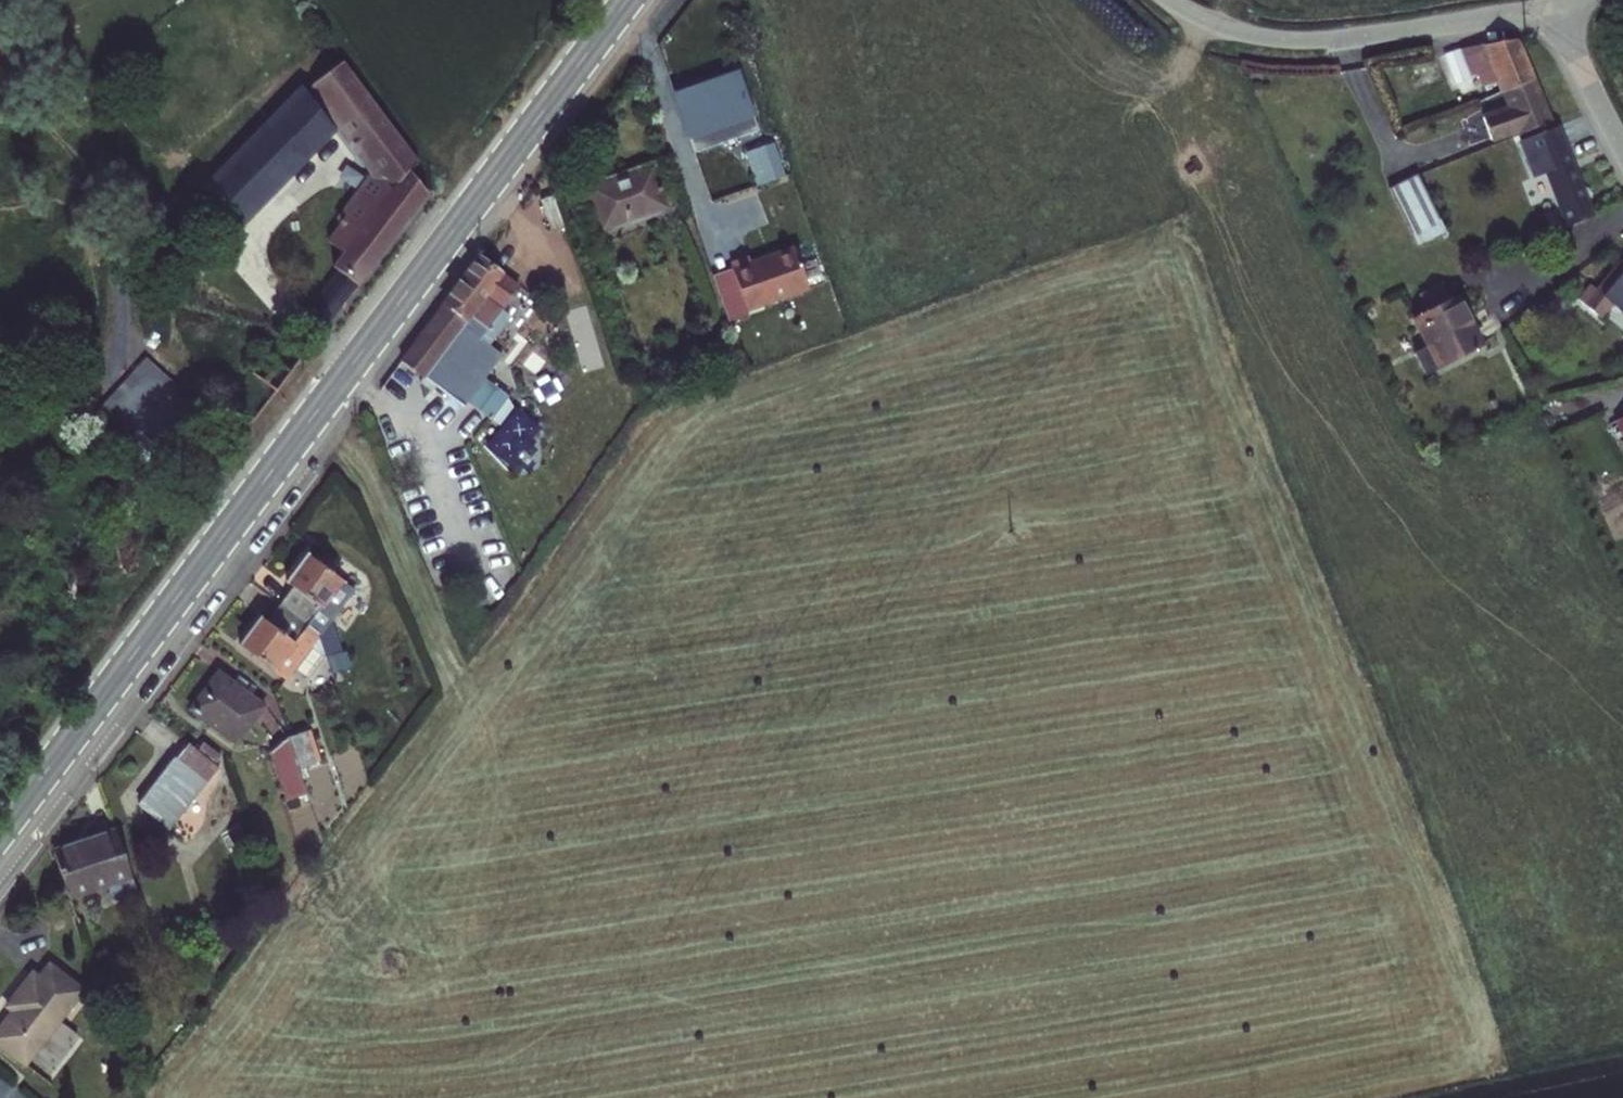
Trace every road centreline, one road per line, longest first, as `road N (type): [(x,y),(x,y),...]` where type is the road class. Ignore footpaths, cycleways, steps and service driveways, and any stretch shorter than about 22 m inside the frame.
road 1 (secondary): [(0,833),(626,0)]
road 2 (unclassified): [(1551,7),(1306,40),(1229,27),(1171,0)]
road 3 (residential): [(1622,148),(1551,7)]

